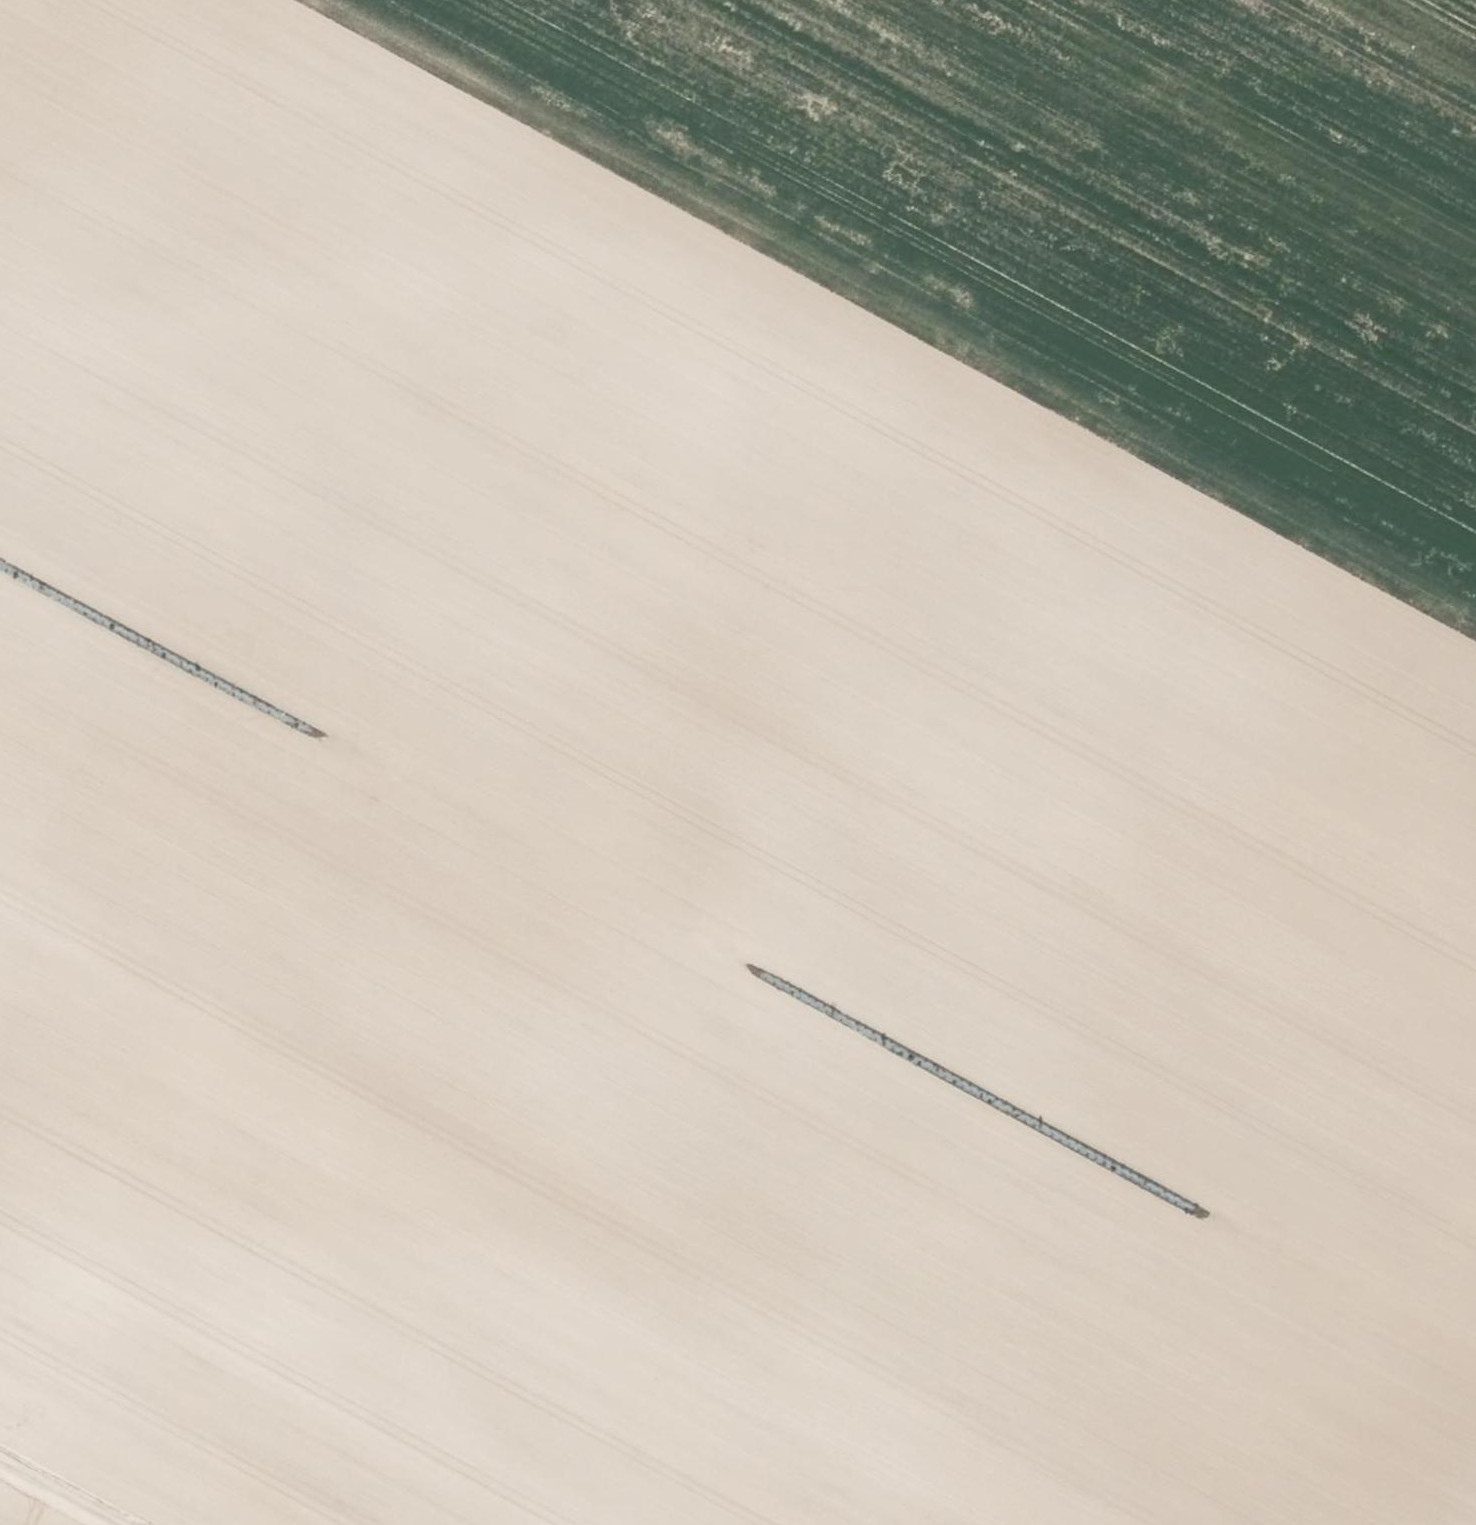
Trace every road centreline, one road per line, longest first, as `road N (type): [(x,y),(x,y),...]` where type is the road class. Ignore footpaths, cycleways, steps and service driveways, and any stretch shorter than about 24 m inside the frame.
road 1 (track): [(113,1524),(0,1464)]

